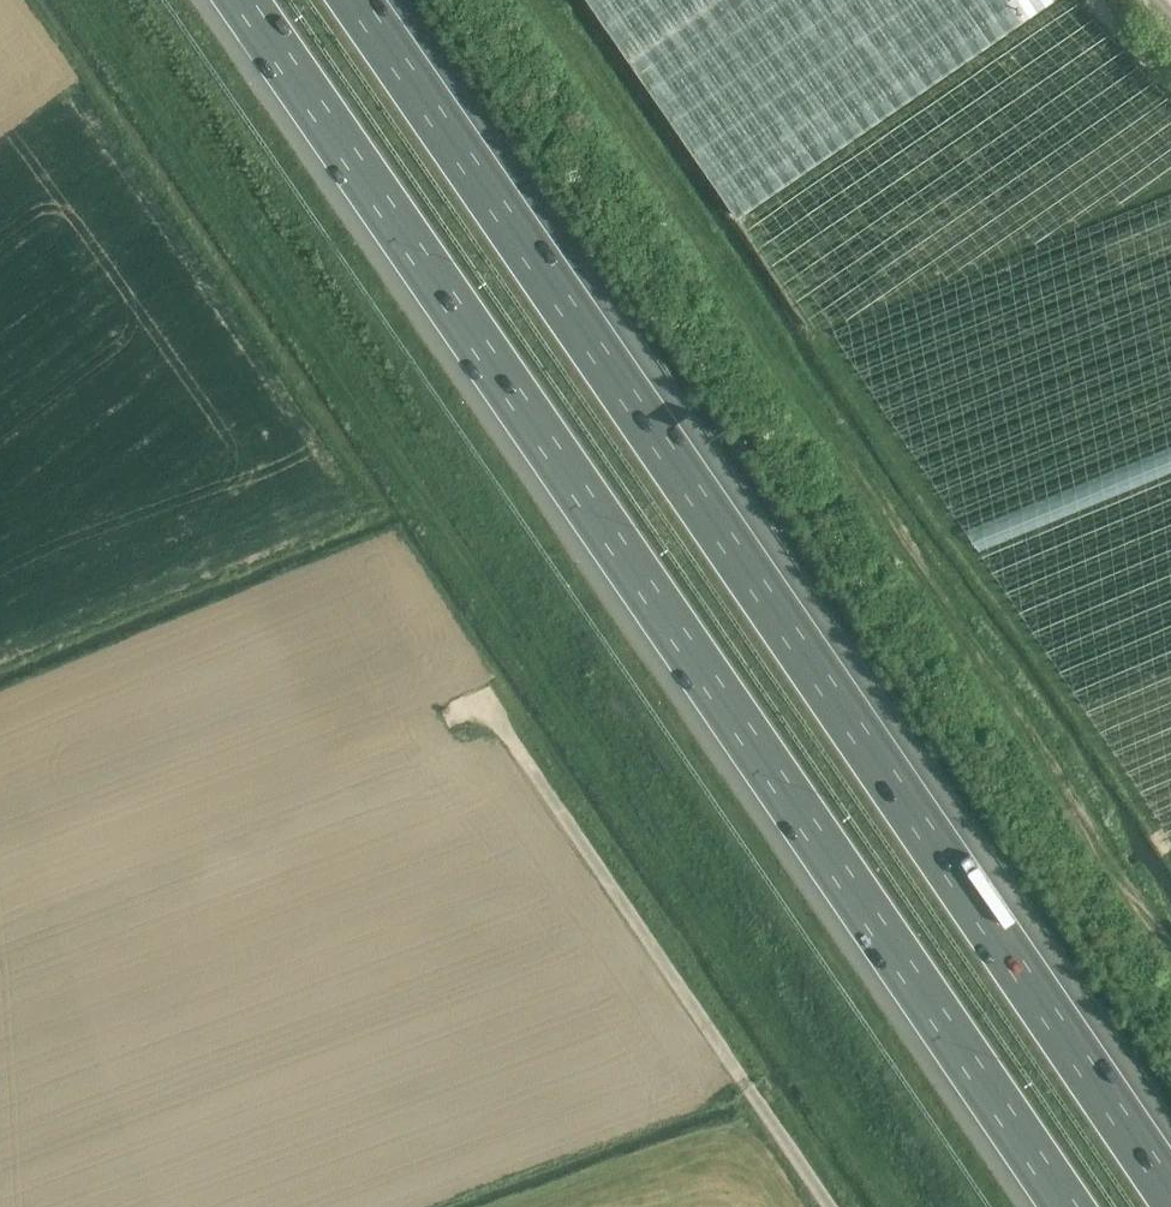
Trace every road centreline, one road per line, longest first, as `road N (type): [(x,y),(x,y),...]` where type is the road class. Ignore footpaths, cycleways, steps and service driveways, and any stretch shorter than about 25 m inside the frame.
road 1 (motorway): [(238,0),(1062,1206)]
road 2 (motorway): [(1170,1200),(352,0)]
road 3 (unclassified): [(823,1206),(486,708)]

